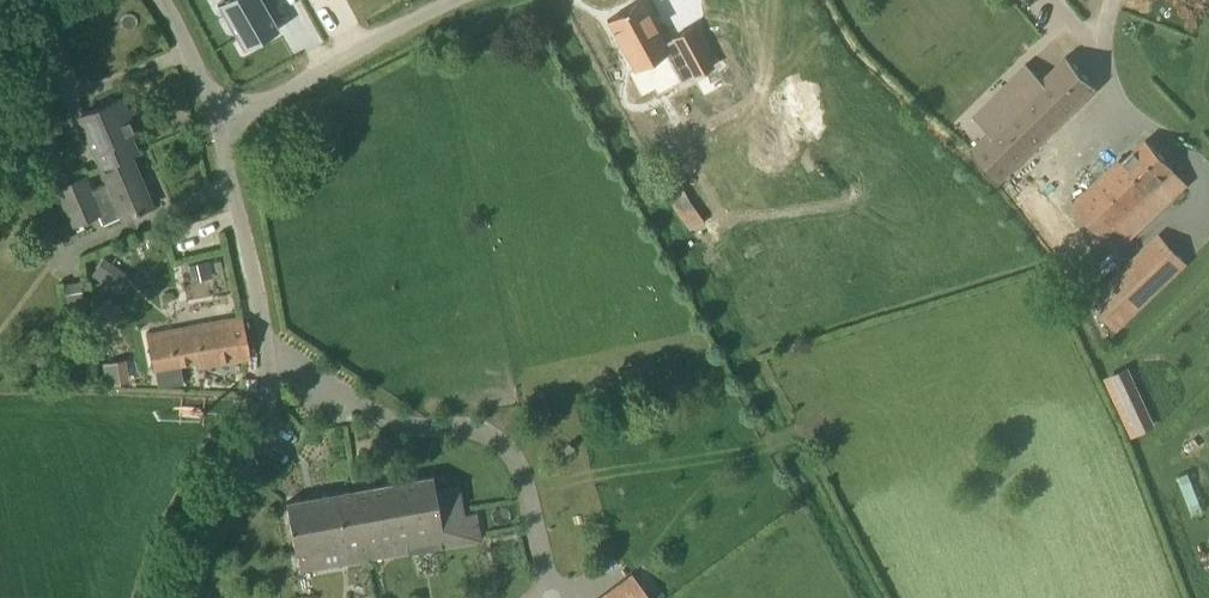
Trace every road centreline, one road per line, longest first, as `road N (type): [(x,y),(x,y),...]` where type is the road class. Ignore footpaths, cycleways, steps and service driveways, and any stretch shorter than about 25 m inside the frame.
road 1 (unclassified): [(178,597),(263,406),(261,308),(218,127)]
road 2 (unclassified): [(218,127),(452,0)]
road 3 (unclassified): [(218,127),(161,0)]

